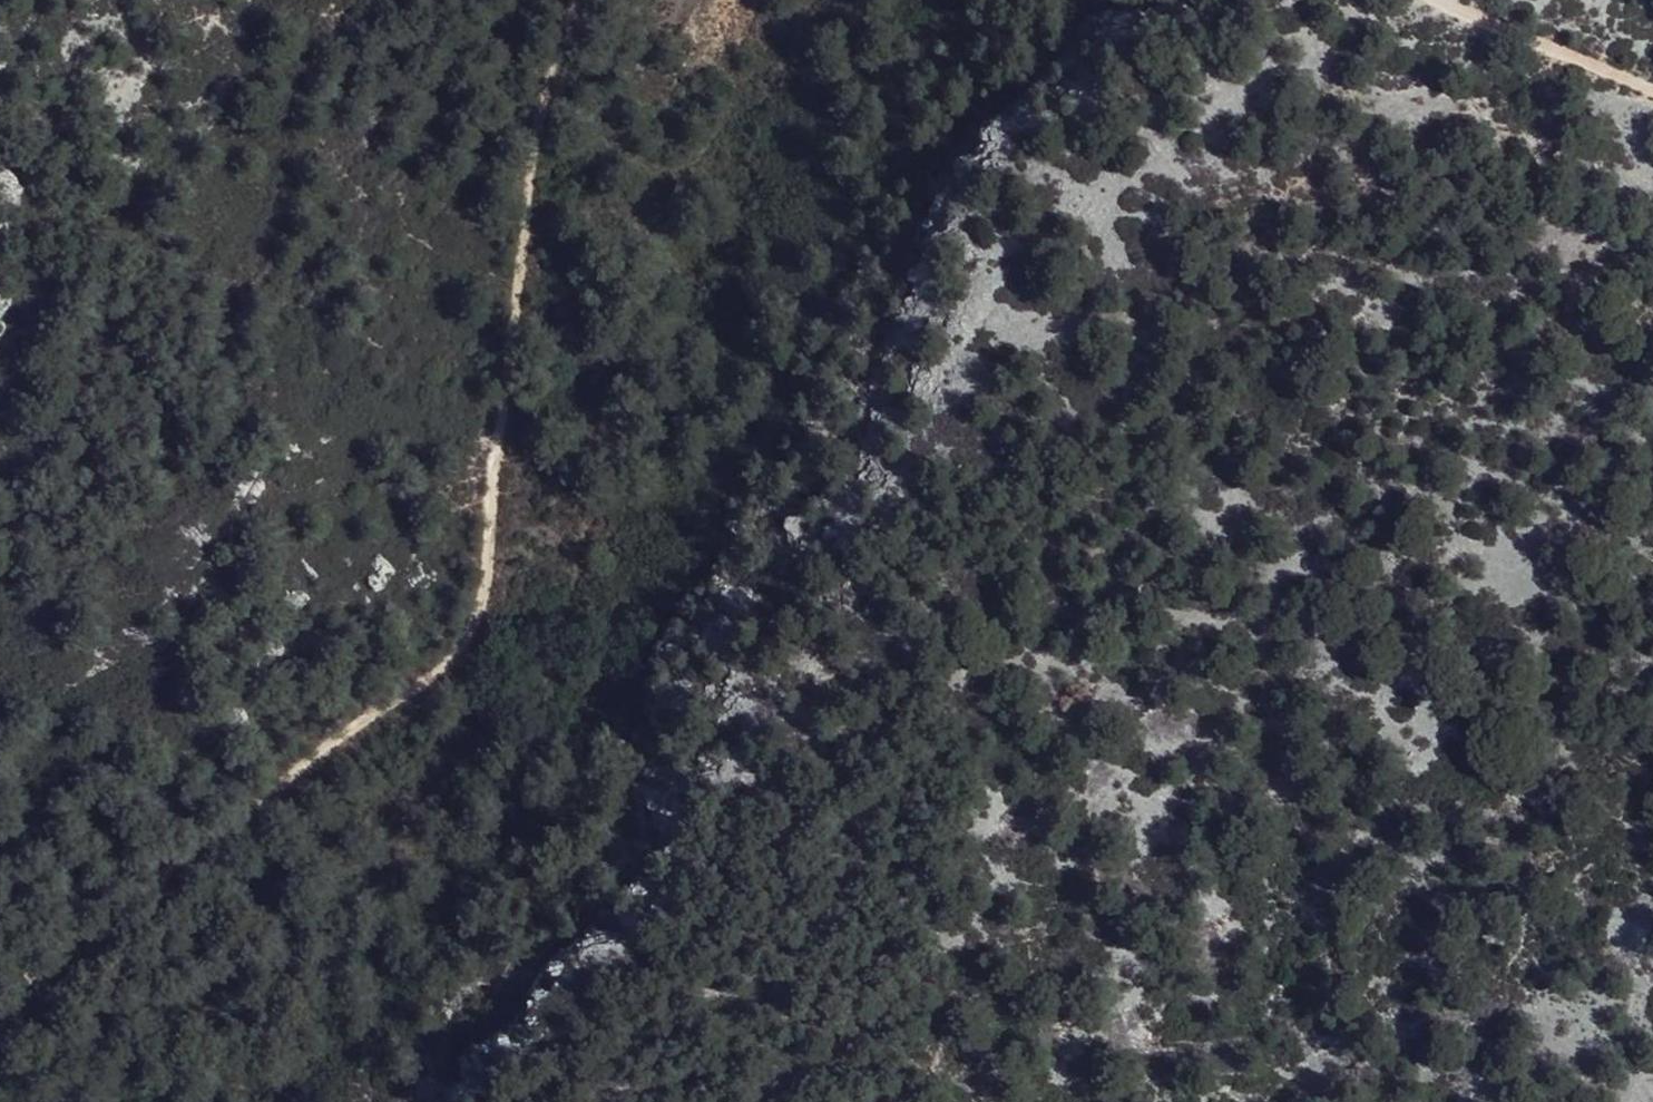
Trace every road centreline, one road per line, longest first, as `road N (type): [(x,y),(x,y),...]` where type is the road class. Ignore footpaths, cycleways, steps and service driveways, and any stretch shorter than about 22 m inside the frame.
road 1 (track): [(1652,87),(1451,0)]

